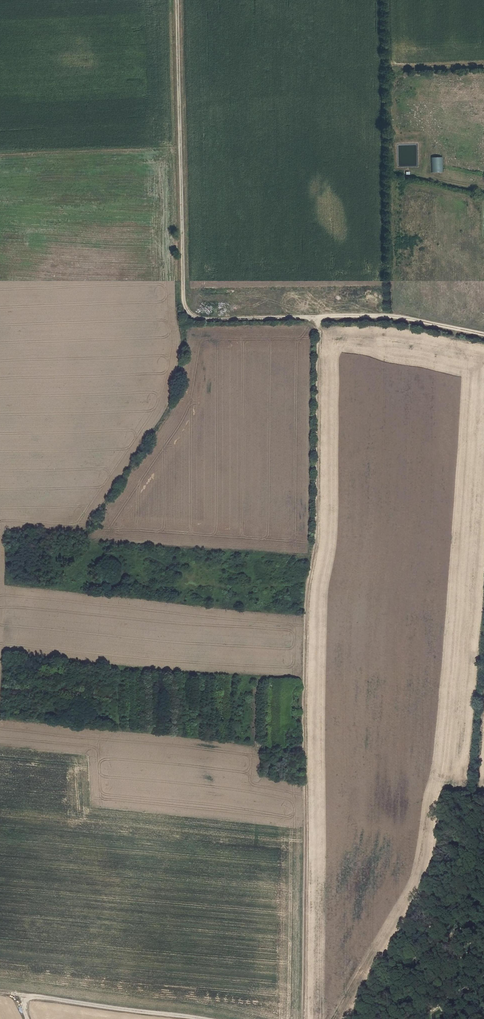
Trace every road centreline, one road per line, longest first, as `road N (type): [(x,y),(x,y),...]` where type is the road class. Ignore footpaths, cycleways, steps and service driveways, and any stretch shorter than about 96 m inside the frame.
road 1 (track): [(304,1018),(303,634),(318,491),(317,320)]
road 2 (track): [(483,335),(395,319),(194,318),(187,305),(180,0)]
road 3 (track): [(28,1018),(16,994),(205,1018)]

